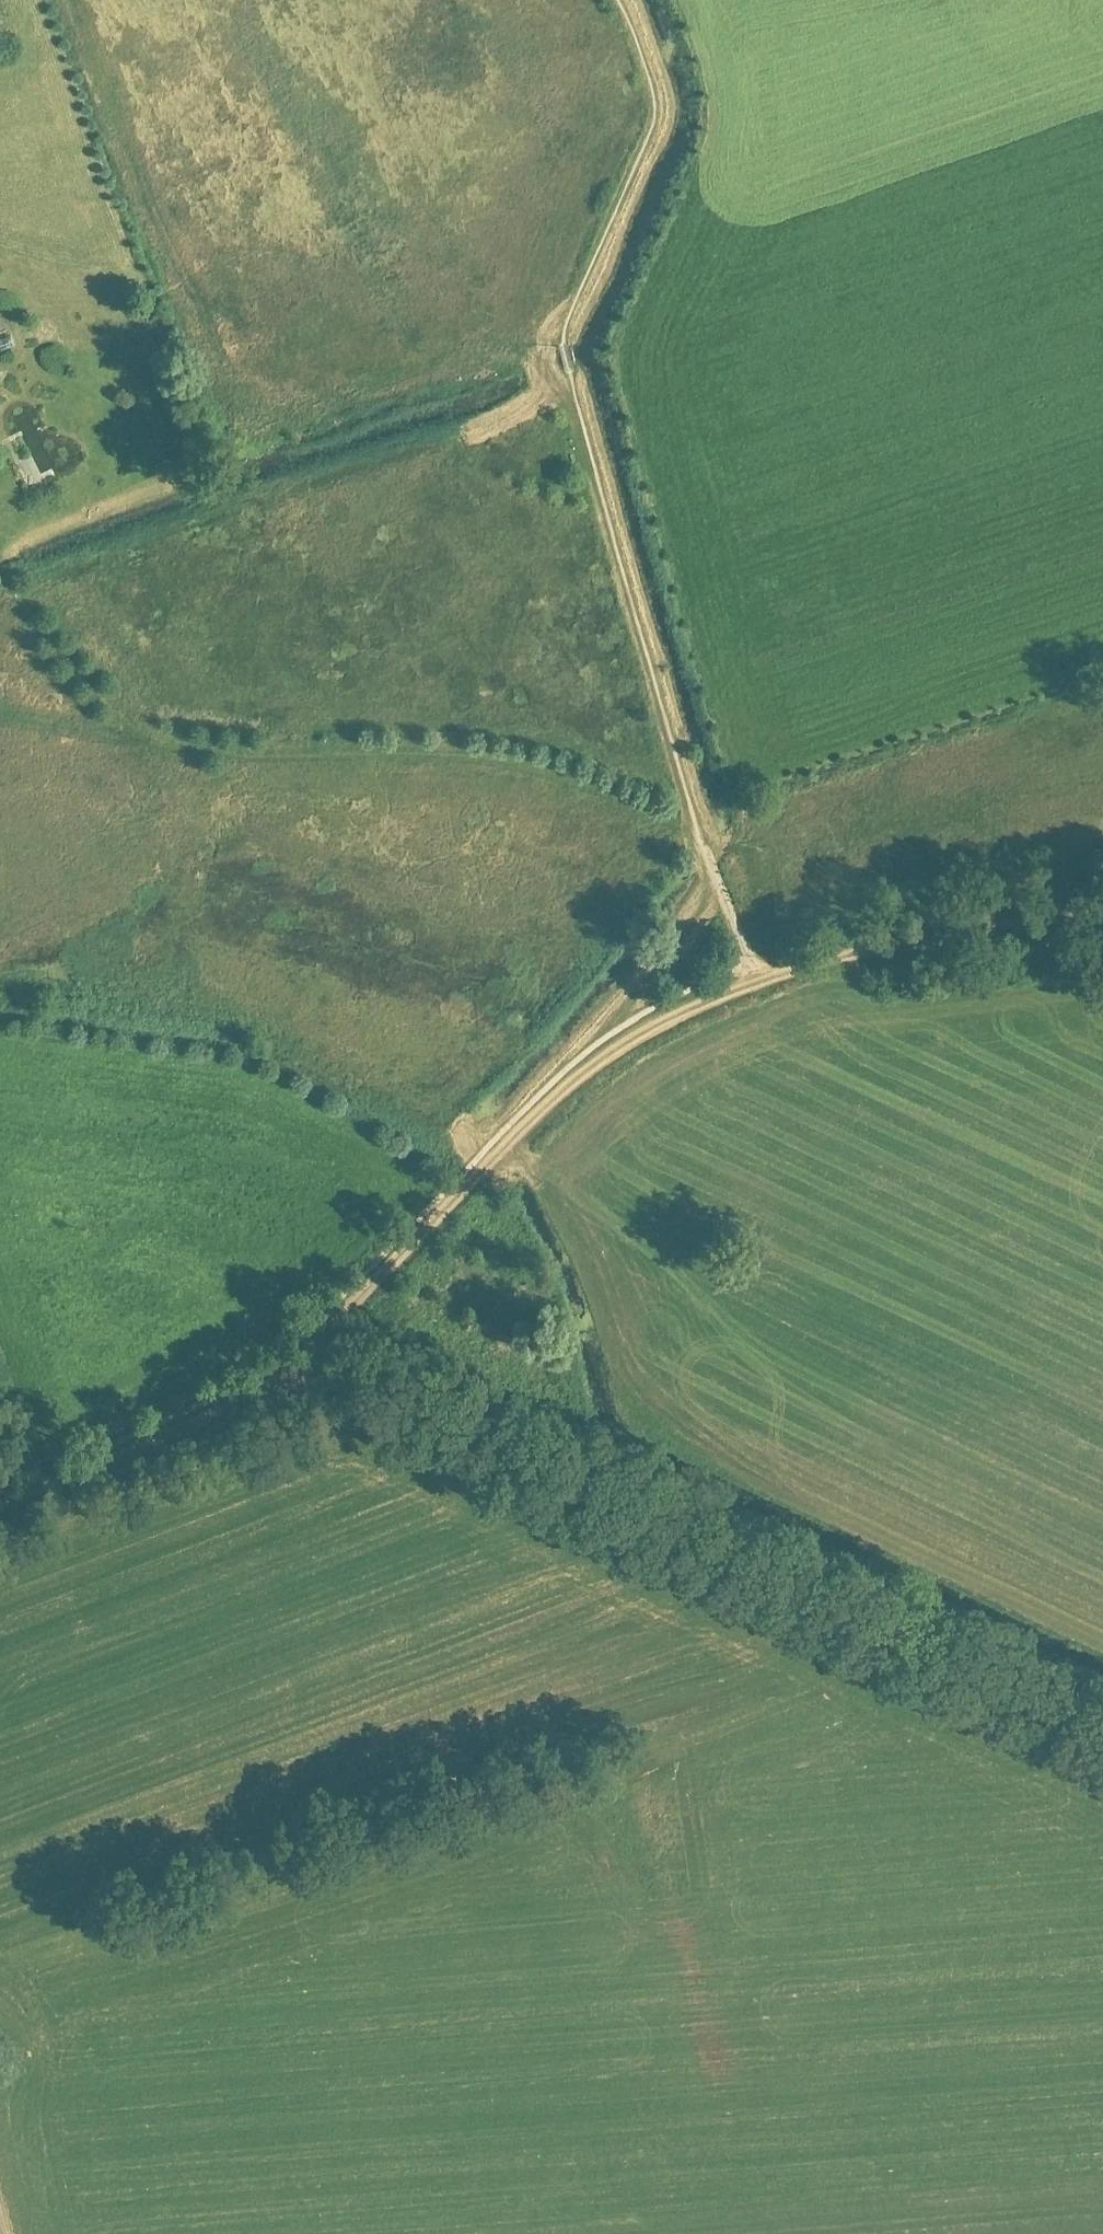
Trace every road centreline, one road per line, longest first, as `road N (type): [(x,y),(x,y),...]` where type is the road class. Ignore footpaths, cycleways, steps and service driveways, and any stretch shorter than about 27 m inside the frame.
road 1 (track): [(1102,1715),(316,1341)]
road 2 (track): [(316,1341),(589,1070),(664,1021),(753,985)]
road 3 (track): [(753,985),(842,956),(1102,916)]
road 4 (track): [(57,1483),(209,1419),(277,1379),(316,1341)]

